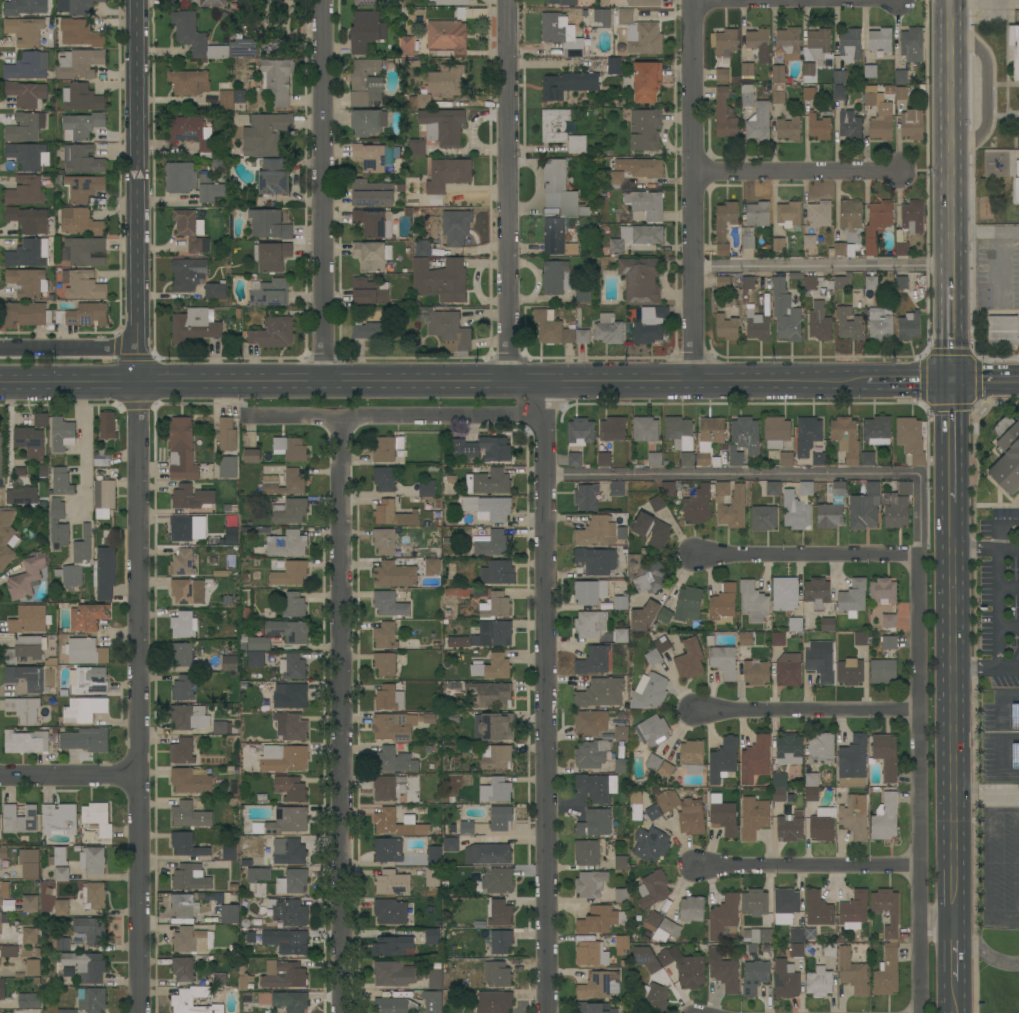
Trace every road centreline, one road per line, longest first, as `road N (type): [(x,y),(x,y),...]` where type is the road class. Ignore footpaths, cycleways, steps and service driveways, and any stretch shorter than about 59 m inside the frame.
road 1 (tertiary): [(0,386),(864,383)]
road 2 (residential): [(136,386),(145,1012)]
road 3 (residential): [(531,415),(543,424),(544,1012)]
road 4 (residential): [(340,415),(345,1012)]
road 5 (secondary): [(951,496),(955,924)]
road 6 (residential): [(137,0),(136,386)]
road 7 (residential): [(322,0),(320,385)]
road 8 (residential): [(507,0),(505,384)]
road 9 (residential): [(690,0),(692,382)]
road 10 (residential): [(917,923),(918,554)]
road 11 (secondary): [(951,0),(953,264)]
road 12 (residential): [(688,553),(918,554)]
road 13 (residential): [(690,710),(918,707)]
road 14 (residential): [(699,865),(920,864)]
road 15 (residential): [(690,176),(896,174)]
road 16 (residential): [(690,3),(842,0)]
road 17 (residential): [(0,774),(144,775)]

